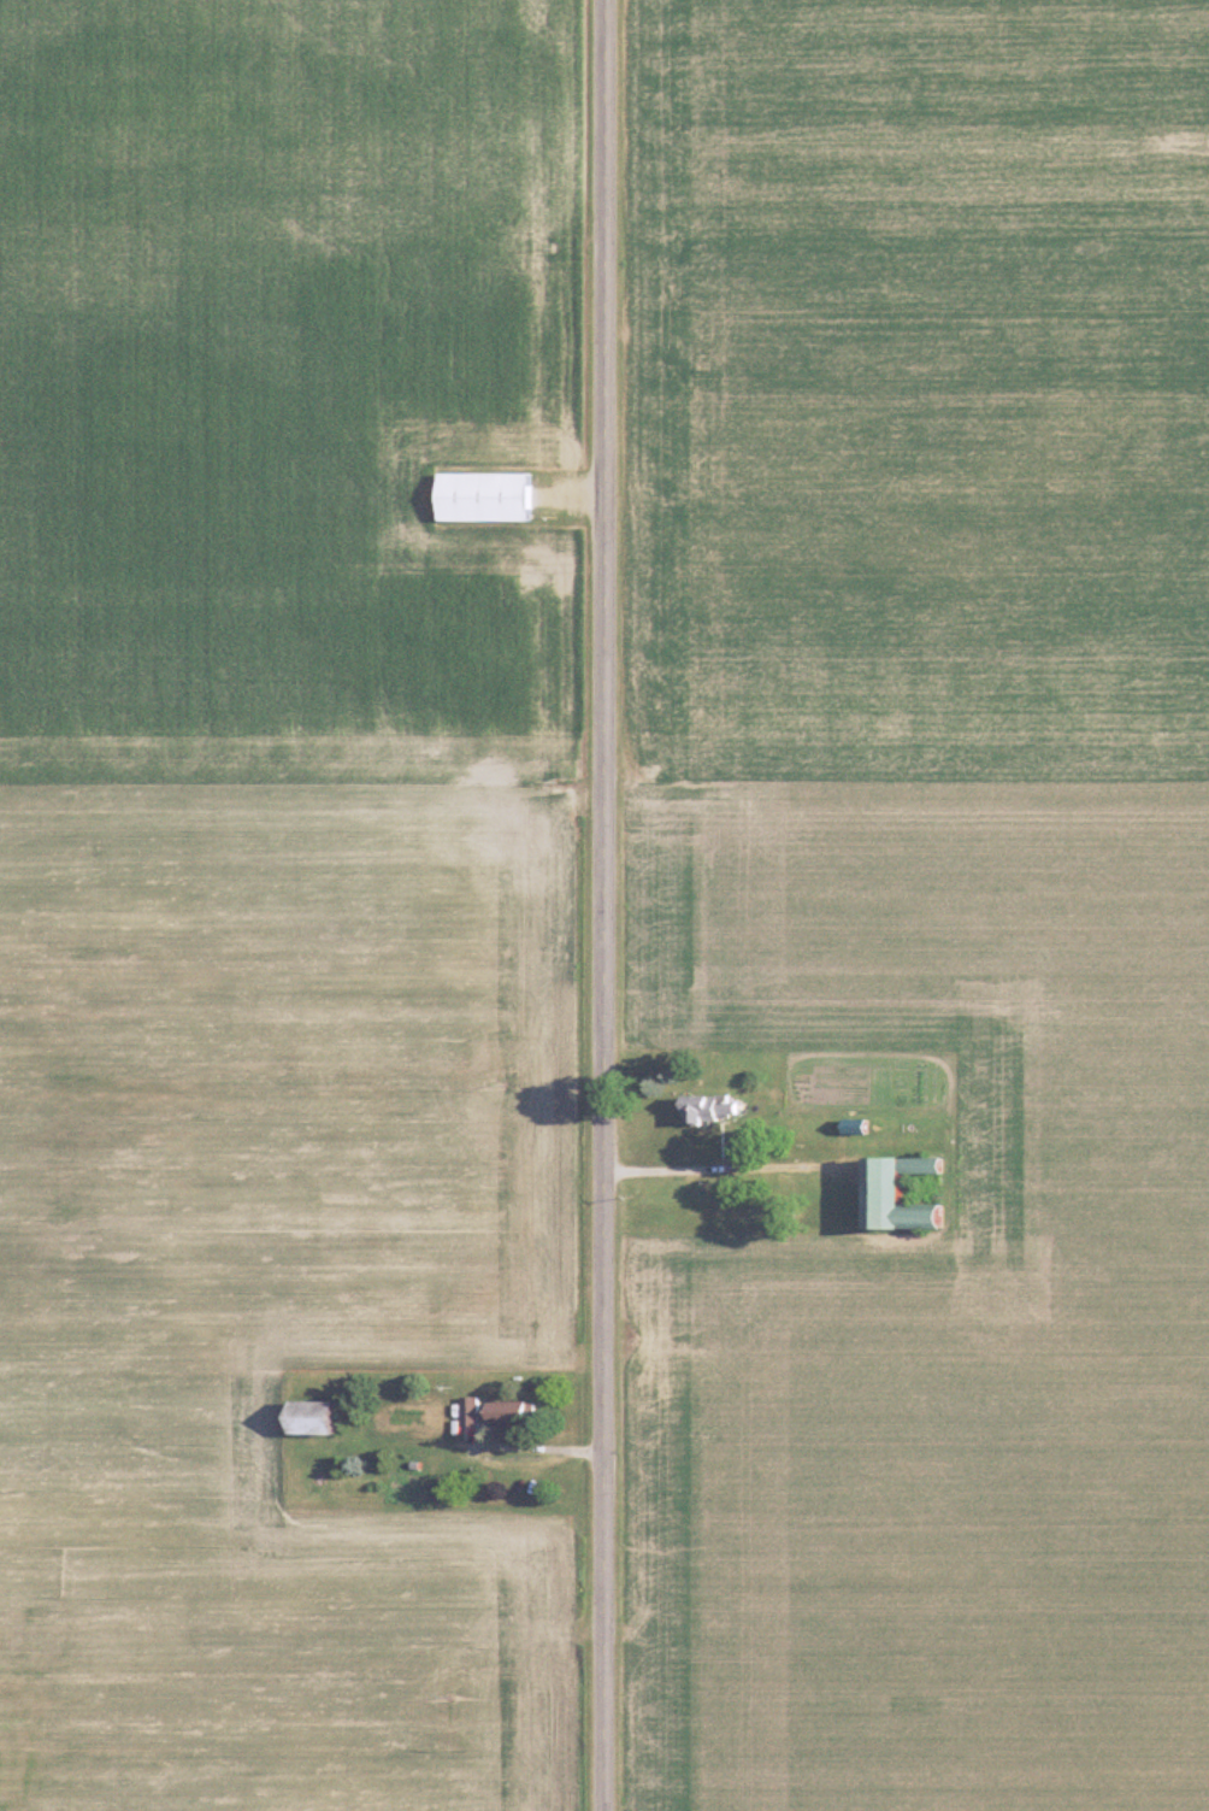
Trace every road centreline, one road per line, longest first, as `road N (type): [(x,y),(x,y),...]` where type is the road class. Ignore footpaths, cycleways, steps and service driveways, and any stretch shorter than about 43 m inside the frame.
road 1 (residential): [(605,1810),(607,0)]

